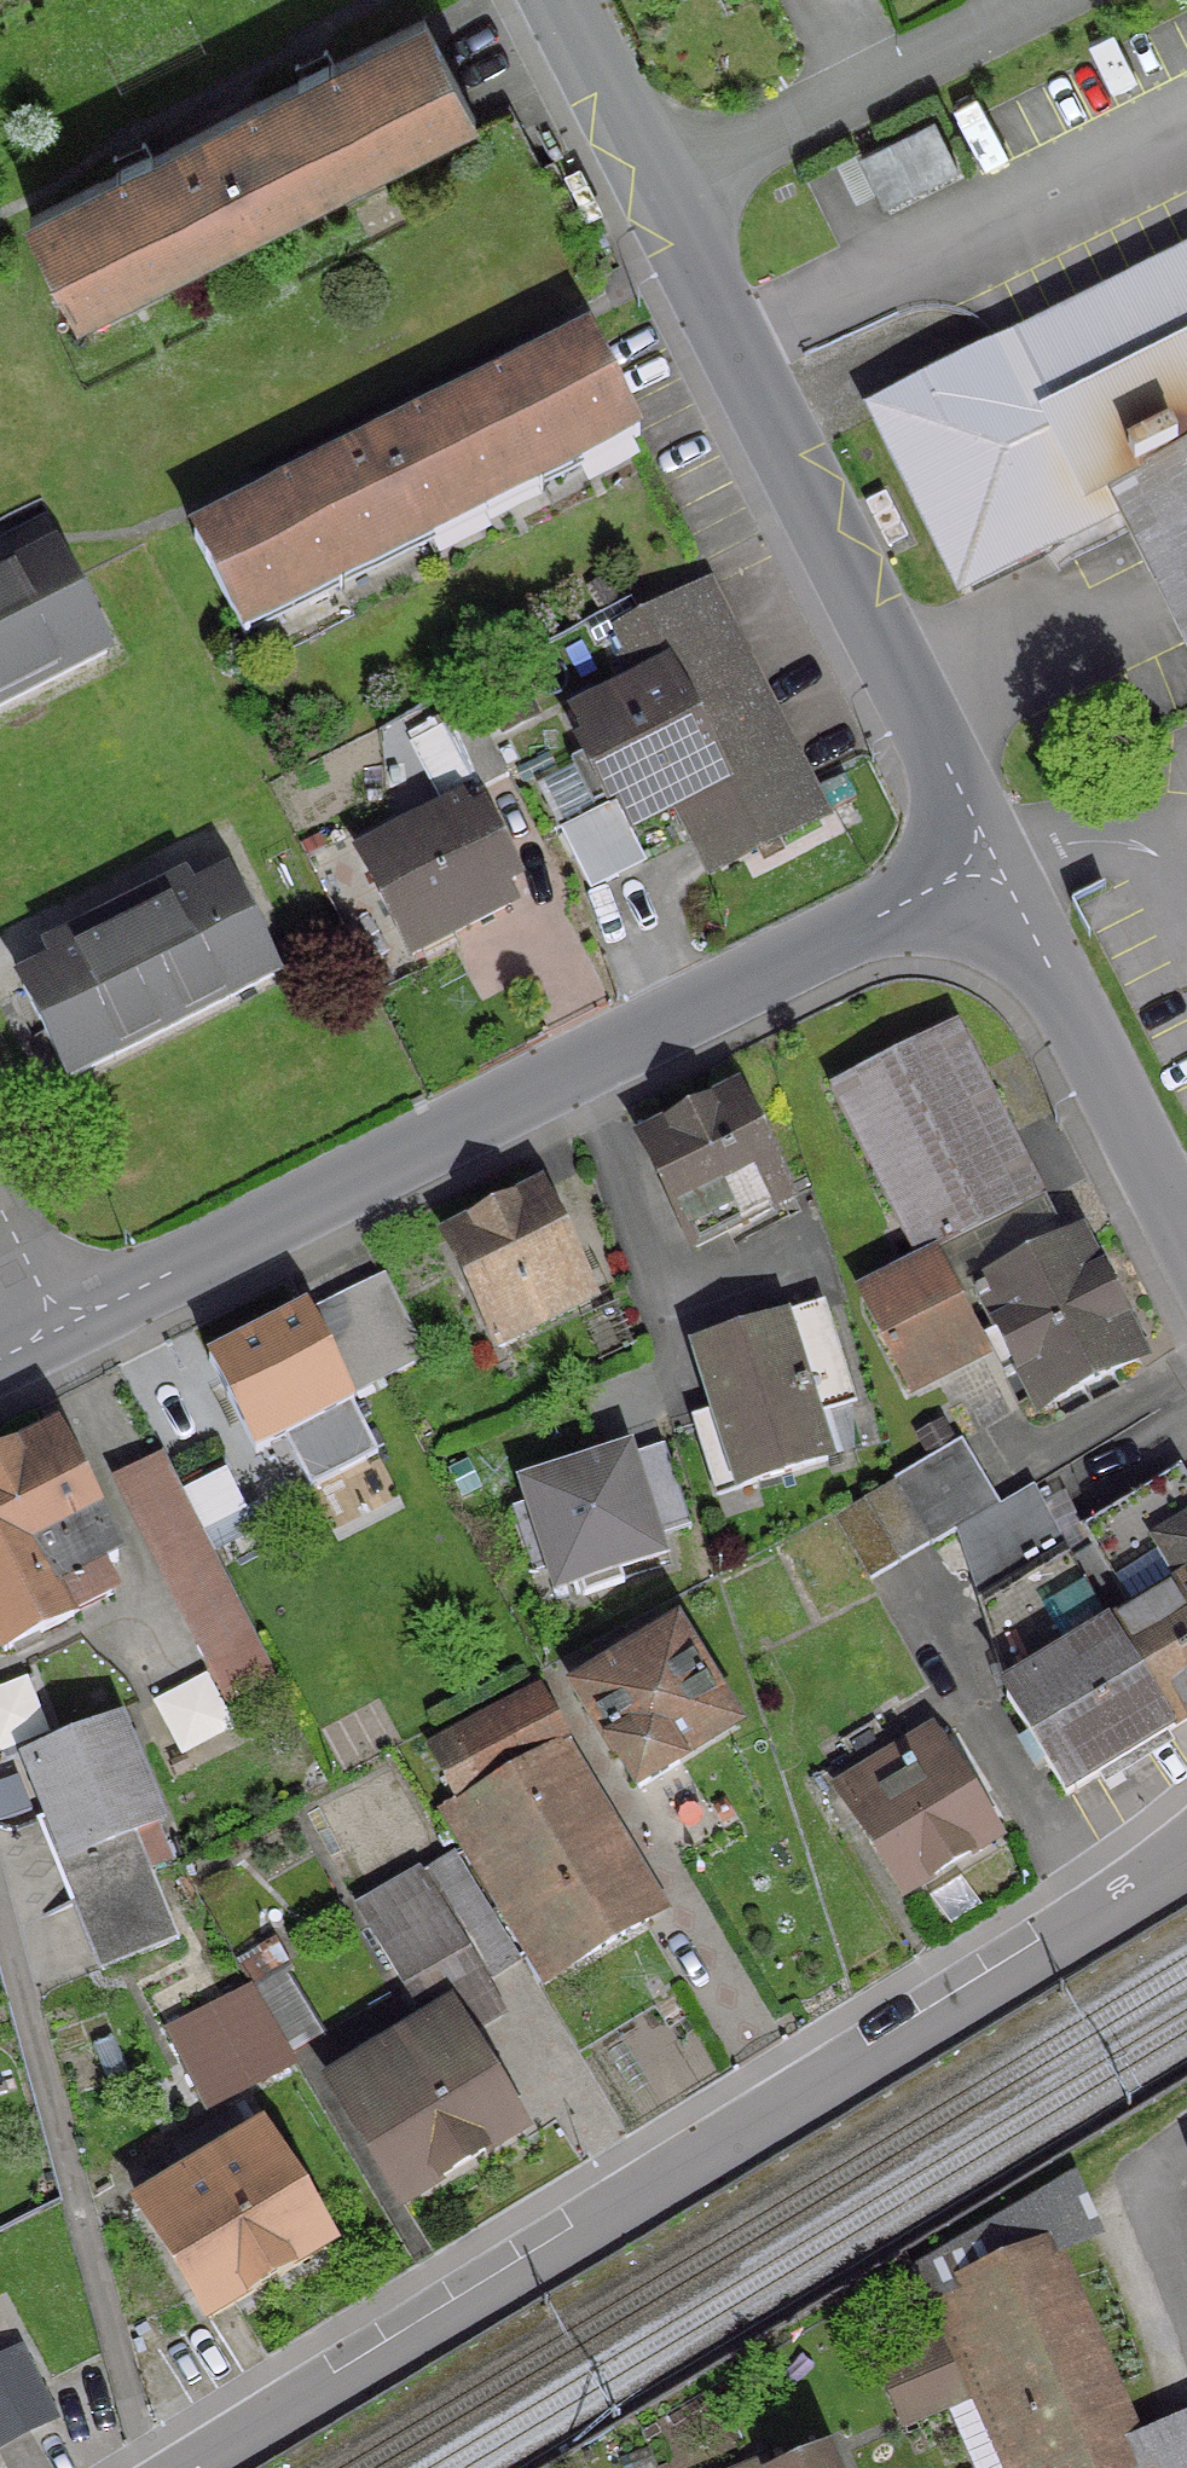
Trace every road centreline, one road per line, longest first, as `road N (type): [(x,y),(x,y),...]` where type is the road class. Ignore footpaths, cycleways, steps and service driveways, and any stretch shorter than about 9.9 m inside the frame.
road 1 (residential): [(1186,1846),(169,2467)]
road 2 (residential): [(992,853),(62,1329)]
road 3 (residential): [(649,185),(992,853)]
road 4 (track): [(0,1923),(145,2467)]
road 5 (residential): [(992,853),(1186,1244)]
road 6 (residential): [(649,185),(1020,0)]
road 7 (residential): [(1186,2137),(1139,2163),(1186,2327)]
road 8 (residential): [(555,0),(649,185)]
road 9 (residential): [(0,1207),(62,1329)]

